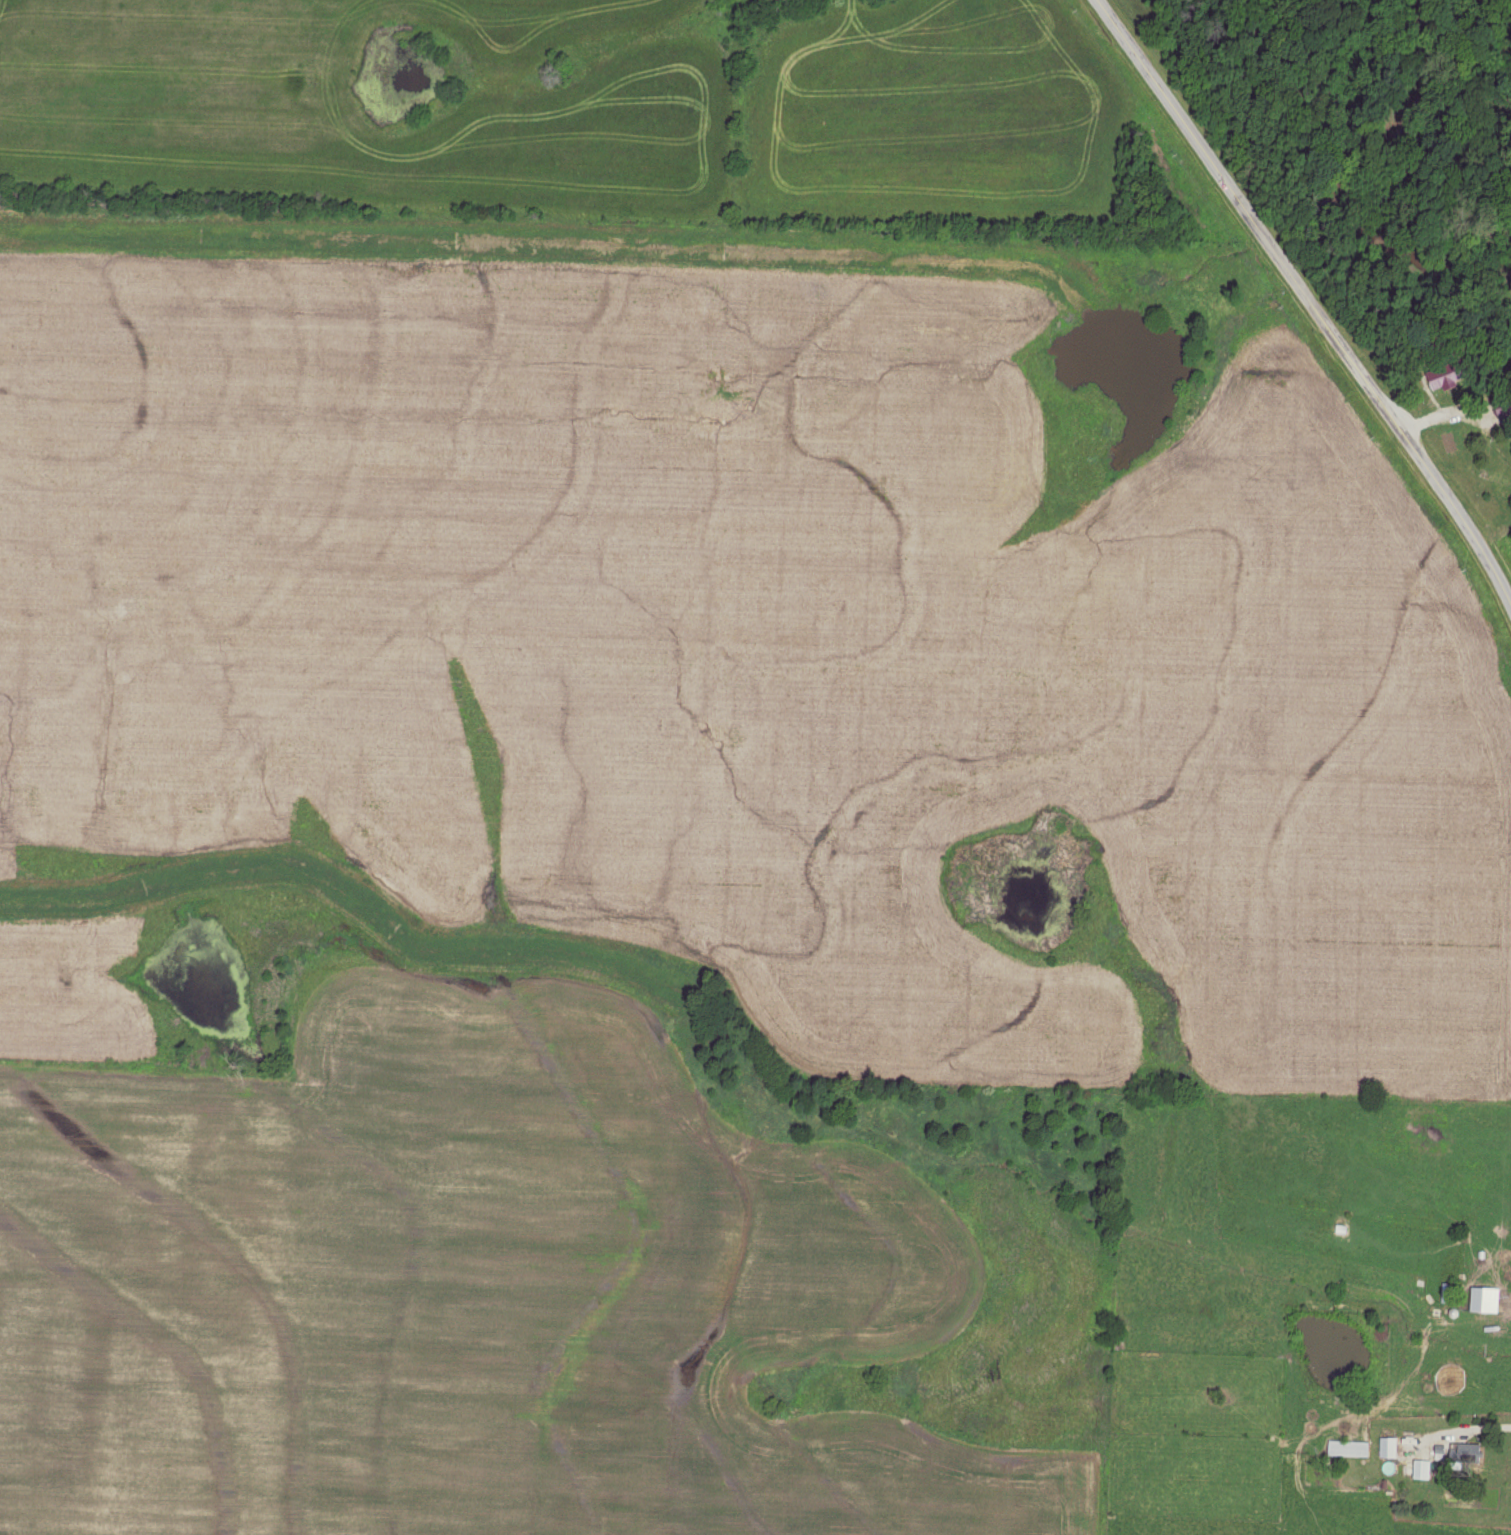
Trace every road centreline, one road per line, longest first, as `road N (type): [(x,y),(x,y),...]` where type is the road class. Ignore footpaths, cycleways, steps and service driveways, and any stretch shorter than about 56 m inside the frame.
road 1 (secondary): [(1510,598),(1096,0)]

